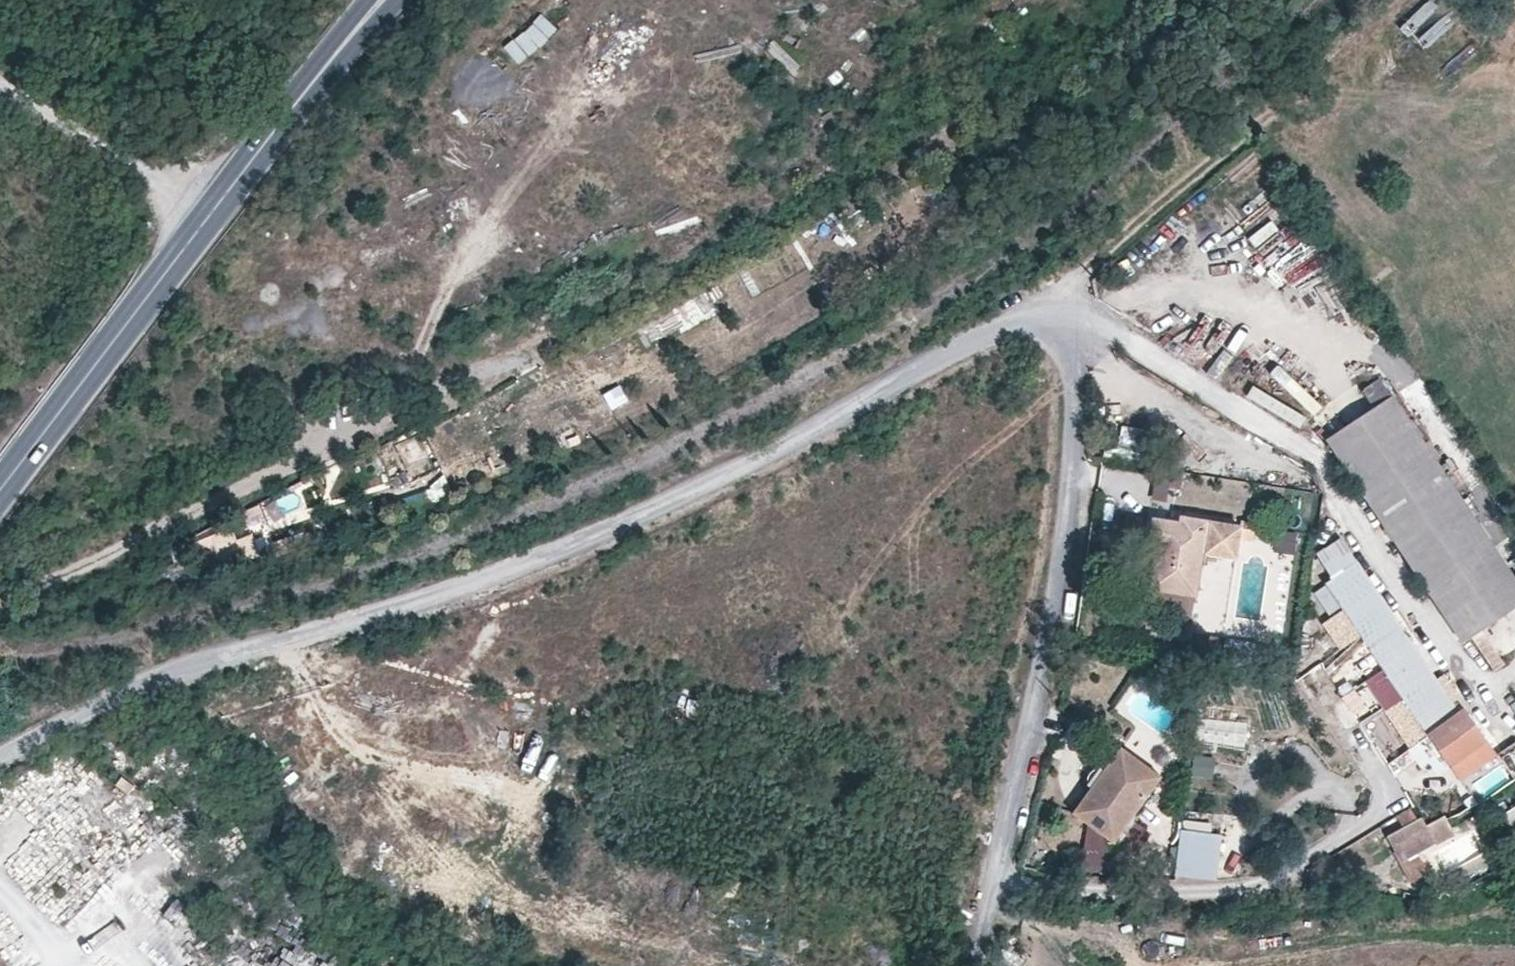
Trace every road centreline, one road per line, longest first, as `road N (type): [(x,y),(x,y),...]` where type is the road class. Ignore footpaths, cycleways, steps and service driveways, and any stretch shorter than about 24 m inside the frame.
road 1 (residential): [(1053,298),(541,564),(365,623),(158,678),(0,759)]
road 2 (track): [(0,605),(384,425),(430,347),(485,217),(538,161),(661,67),(729,51)]
road 3 (primary): [(388,0),(0,489)]
road 4 (unclassified): [(995,881),(1078,456),(1076,359),(1053,298)]
road 5 (unclassified): [(995,881),(1183,893),(1259,883),(1385,809),(1381,772),(1335,711)]
road 6 (track): [(1053,298),(1247,129)]

